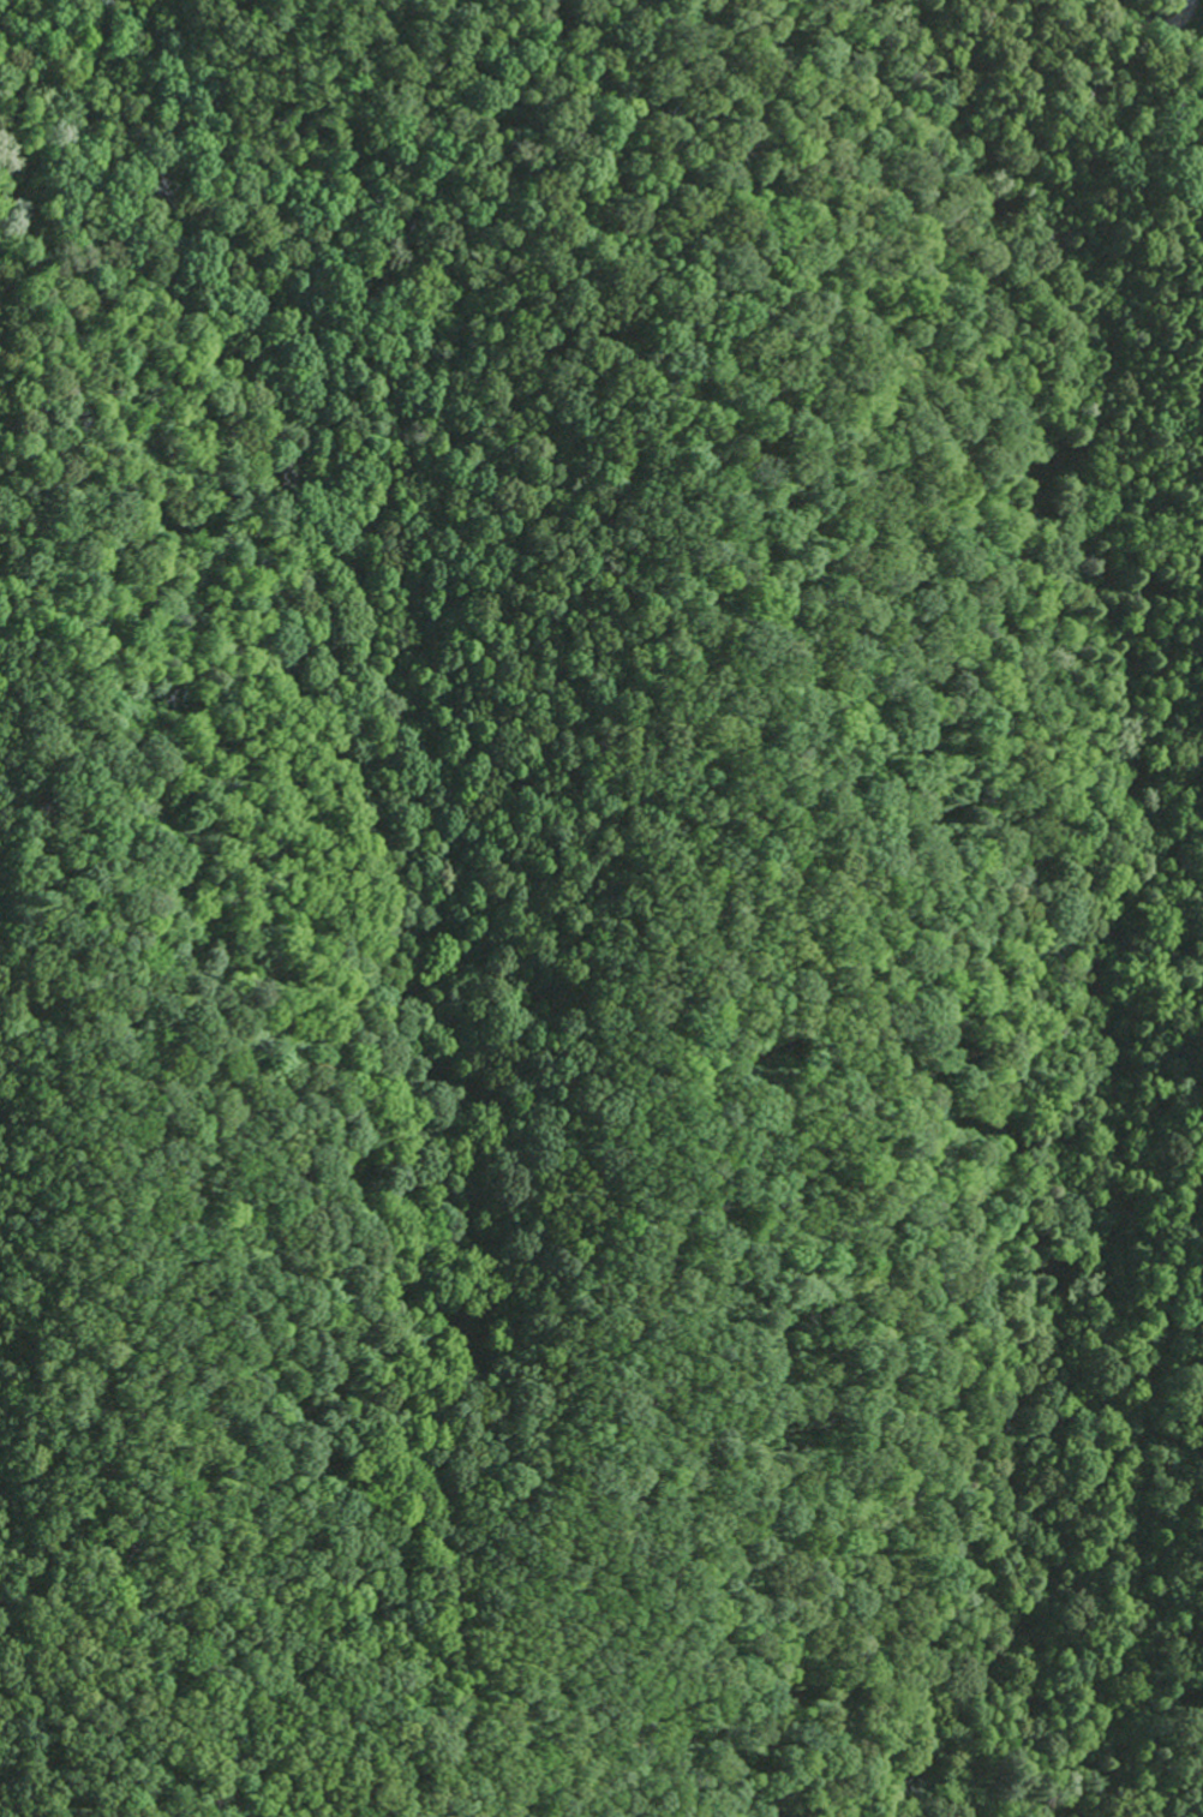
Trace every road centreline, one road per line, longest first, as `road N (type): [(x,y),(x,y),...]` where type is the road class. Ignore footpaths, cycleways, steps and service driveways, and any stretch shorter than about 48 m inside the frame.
road 1 (residential): [(1202,1022),(1153,1260),(1149,1765),(1162,1816)]

